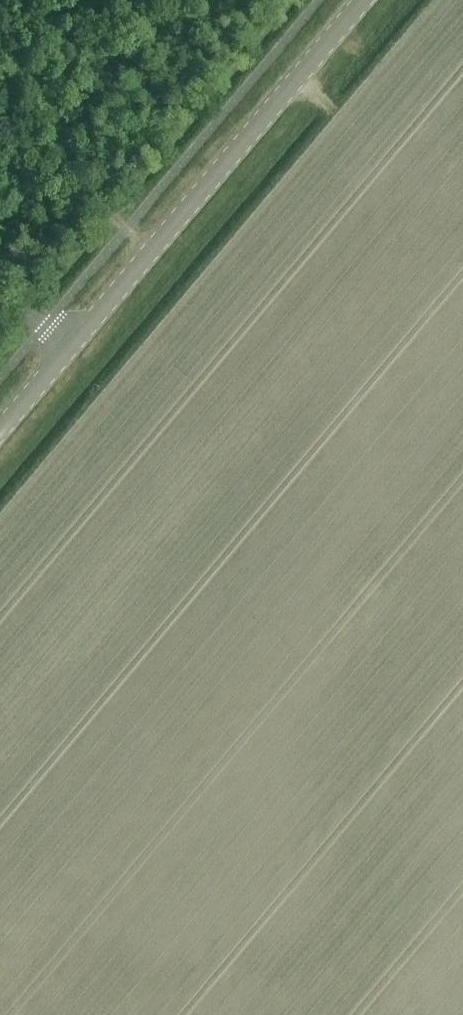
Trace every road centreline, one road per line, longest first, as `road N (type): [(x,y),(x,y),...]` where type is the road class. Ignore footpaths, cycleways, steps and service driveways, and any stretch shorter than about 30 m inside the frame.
road 1 (tertiary): [(68,344),(360,0)]

